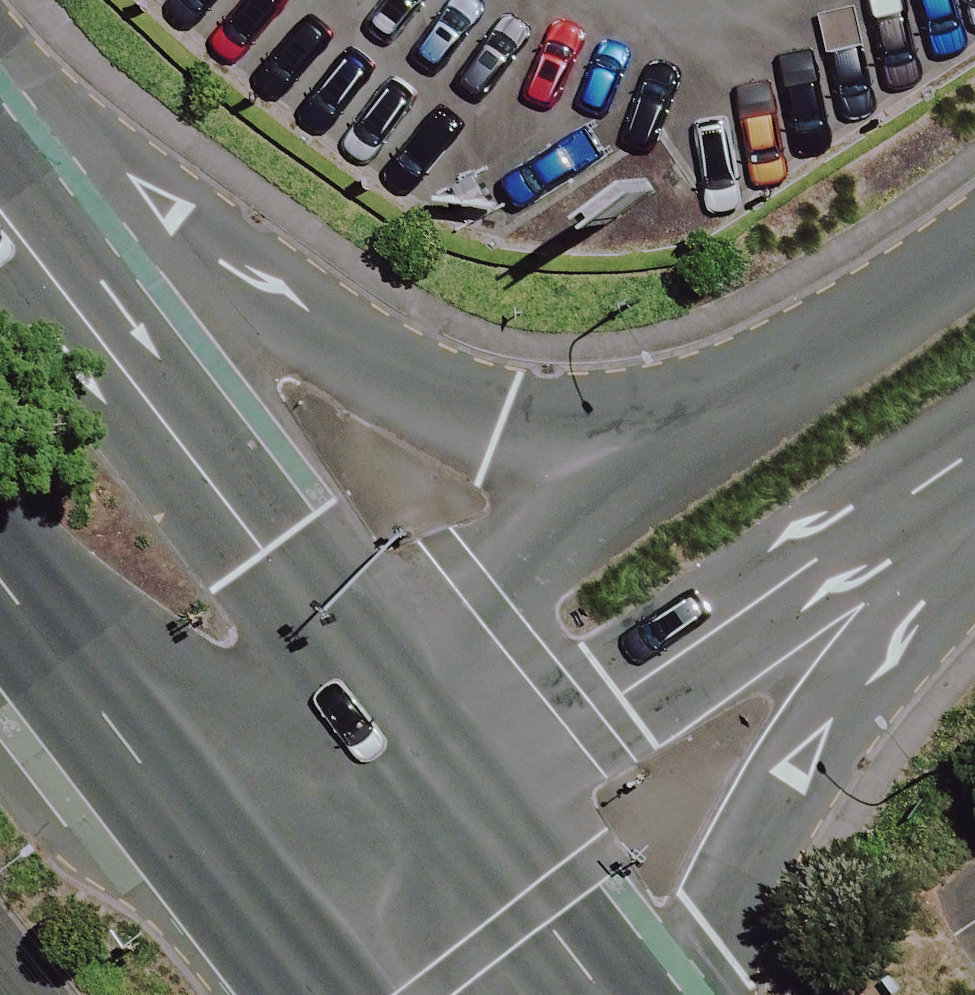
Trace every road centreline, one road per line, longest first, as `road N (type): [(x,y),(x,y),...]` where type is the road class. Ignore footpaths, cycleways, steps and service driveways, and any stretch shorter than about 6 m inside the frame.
road 1 (secondary): [(0,163),(497,423),(701,433)]
road 2 (unclassified): [(974,461),(628,689),(463,812)]
road 3 (secondary): [(0,214),(368,694)]
road 4 (secondary): [(974,547),(814,753),(706,994)]
road 5 (unclassified): [(368,694),(701,433)]
road 6 (unclassified): [(701,433),(974,267)]
road 7 (secondary): [(198,827),(0,587)]
road 8 (secondary): [(463,812),(606,994)]
road 9 (unclassified): [(198,827),(368,694)]
road 10 (unclassified): [(463,812),(299,949)]
road 11 (secondary): [(299,949),(198,827)]
road 12 (secondary): [(368,694),(463,812)]

